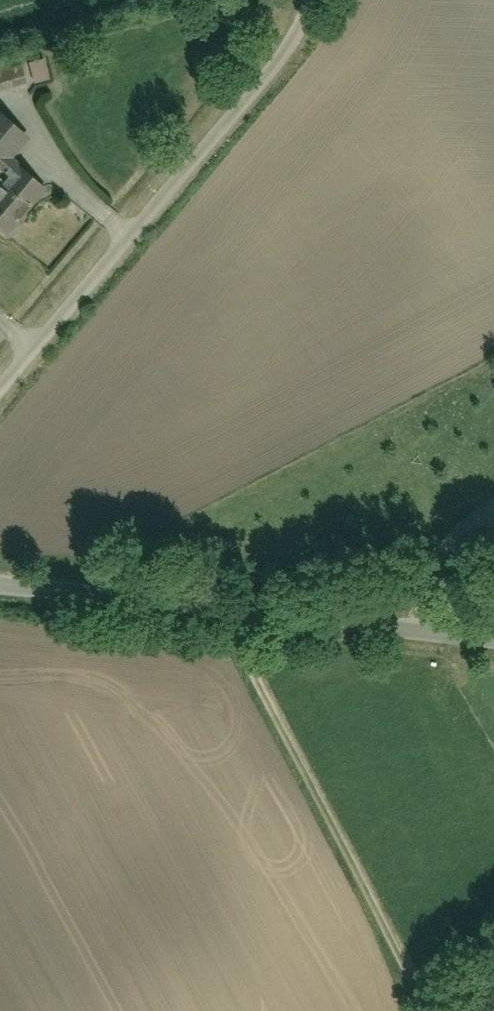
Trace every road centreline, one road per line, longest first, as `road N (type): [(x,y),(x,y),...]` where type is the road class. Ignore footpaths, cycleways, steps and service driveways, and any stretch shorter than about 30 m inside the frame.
road 1 (residential): [(313,0),(275,69),(0,391)]
road 2 (tertiary): [(493,644),(0,585)]

